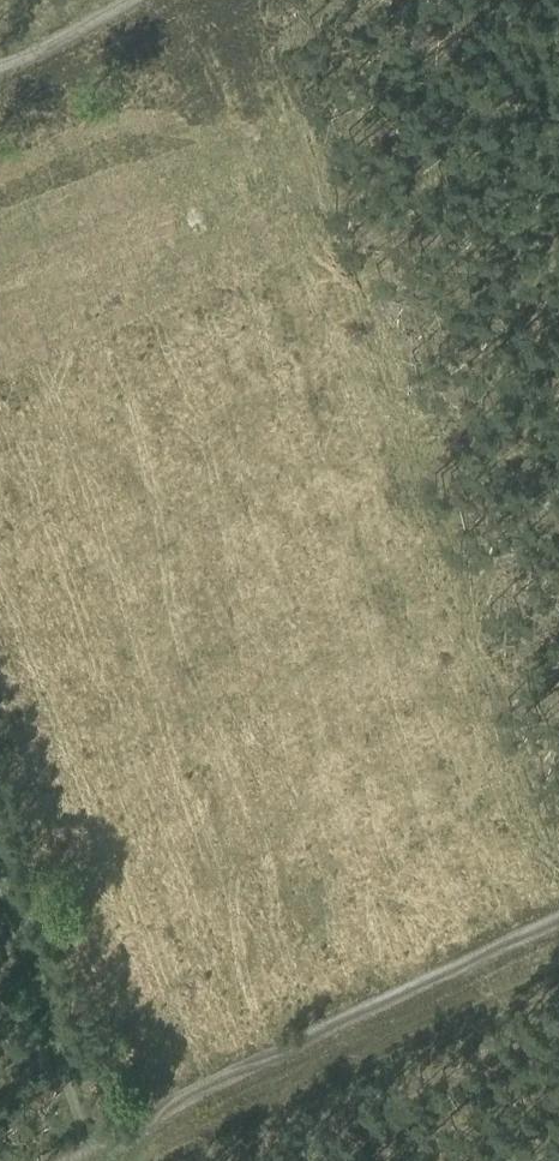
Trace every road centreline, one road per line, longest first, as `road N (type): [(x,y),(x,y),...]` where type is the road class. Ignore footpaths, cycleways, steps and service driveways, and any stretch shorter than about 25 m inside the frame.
road 1 (track): [(143,0),(0,68)]

